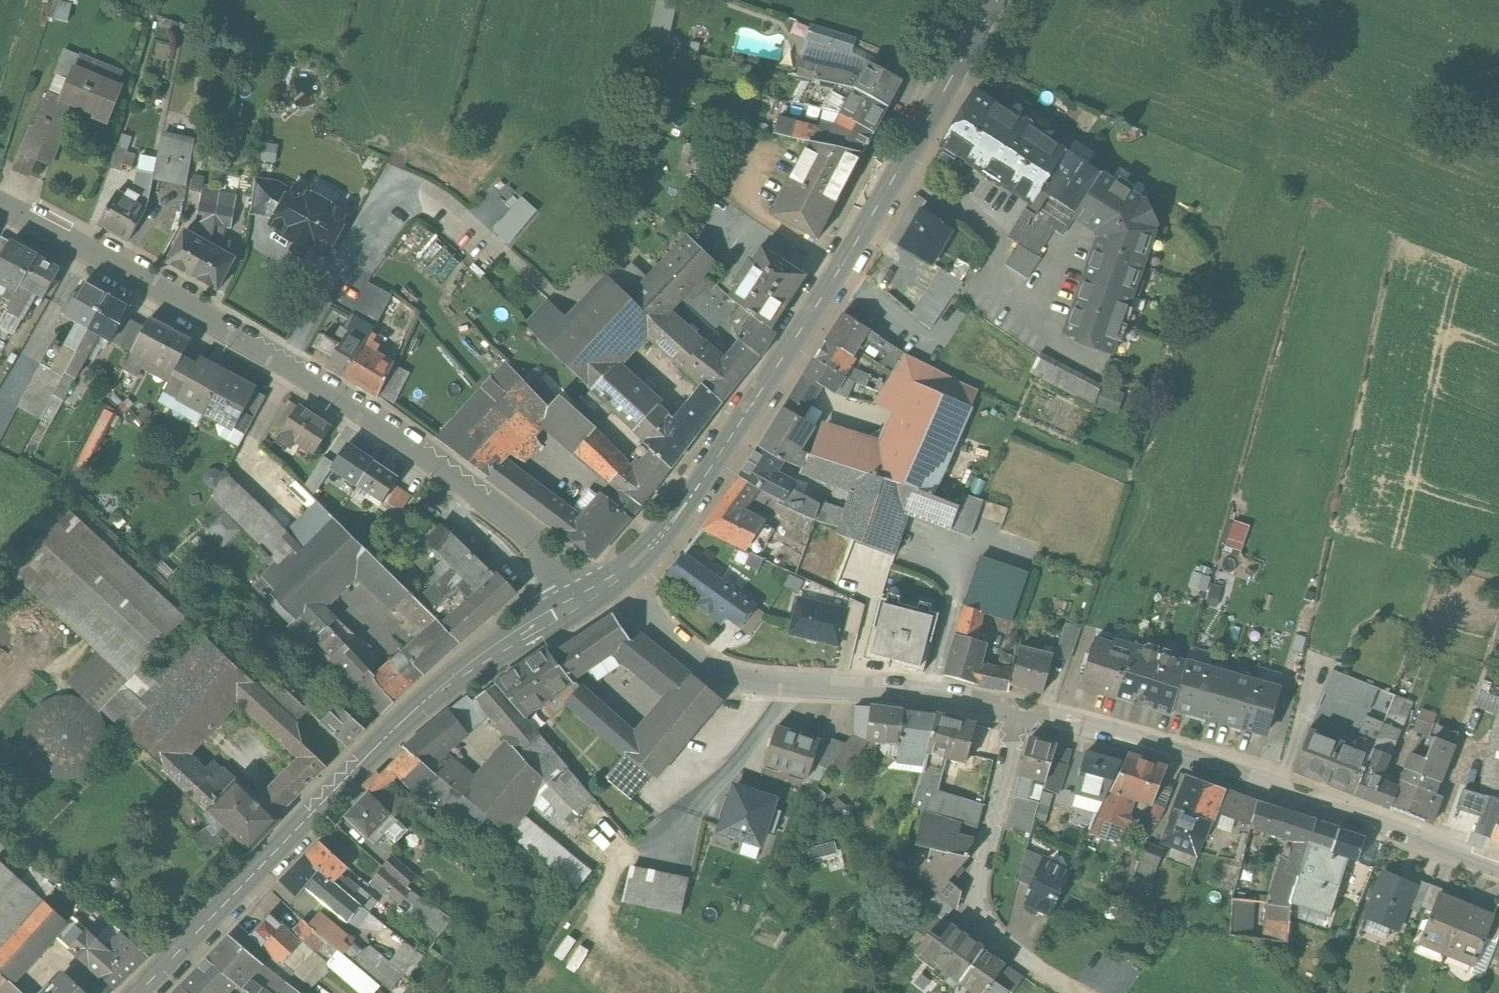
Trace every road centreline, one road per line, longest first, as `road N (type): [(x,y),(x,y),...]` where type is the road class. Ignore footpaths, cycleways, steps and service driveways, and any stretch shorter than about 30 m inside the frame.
road 1 (secondary): [(0,205),(153,285),(451,472),(527,532),(567,607)]
road 2 (secondary): [(999,0),(735,436),(664,535),(617,580)]
road 3 (secondary): [(567,607),(482,660),(383,740),(140,992)]
road 4 (residential): [(1017,713),(1258,776),(1498,866)]
road 5 (residential): [(617,580),(701,665),(722,675),(938,694),(1017,713)]
road 6 (residential): [(1017,713),(977,894),(987,924),(1039,970)]

